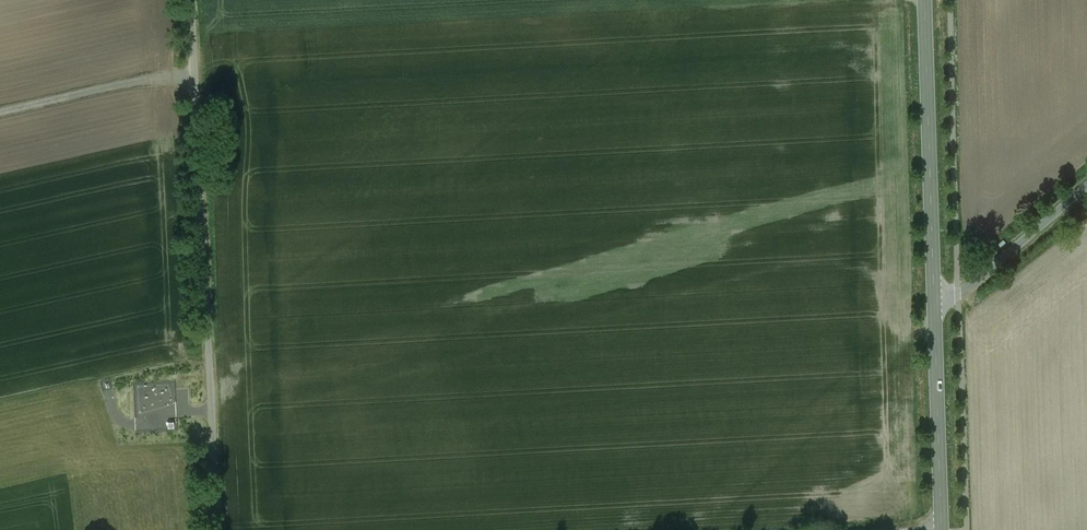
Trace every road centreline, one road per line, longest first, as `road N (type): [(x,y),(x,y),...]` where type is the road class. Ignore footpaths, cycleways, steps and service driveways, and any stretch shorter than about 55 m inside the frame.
road 1 (unclassified): [(218,529),(189,0)]
road 2 (secondary): [(935,305),(925,0)]
road 3 (secondary): [(942,529),(935,305)]
road 4 (track): [(0,105),(190,65)]
road 5 (unclassified): [(935,305),(976,282),(1086,187)]

